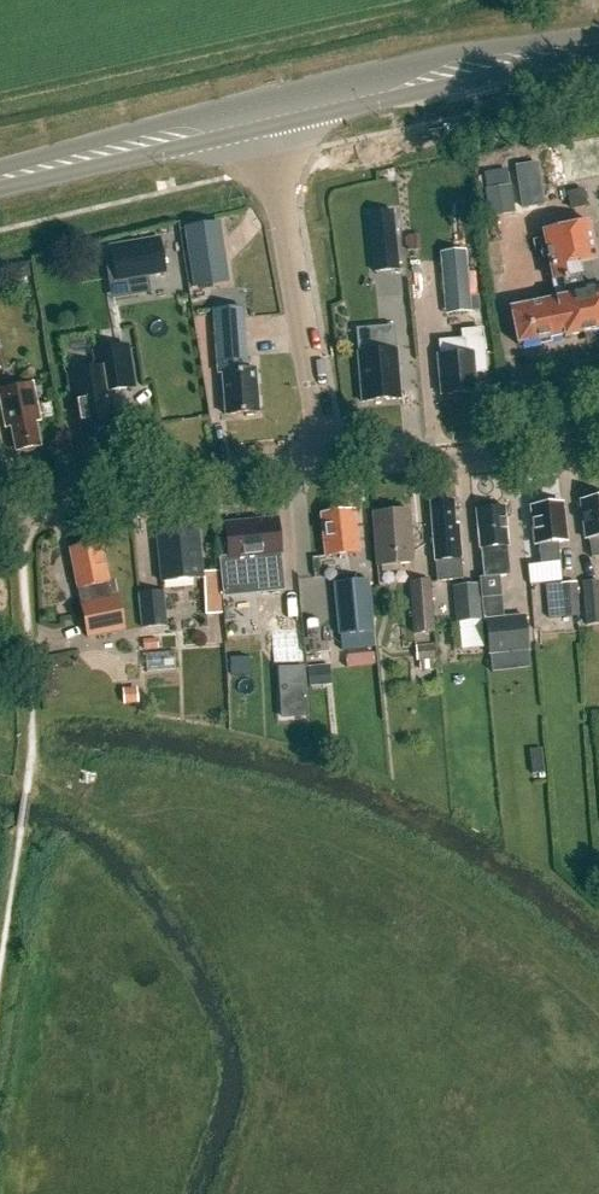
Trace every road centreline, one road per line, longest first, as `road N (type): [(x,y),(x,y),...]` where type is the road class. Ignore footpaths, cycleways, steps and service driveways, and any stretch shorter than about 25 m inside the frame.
road 1 (residential): [(328,453),(271,111)]
road 2 (primary): [(271,111),(598,34)]
road 3 (residential): [(21,512),(328,453)]
road 4 (primary): [(0,176),(271,111)]
road 5 (residential): [(328,453),(505,444),(598,426)]

